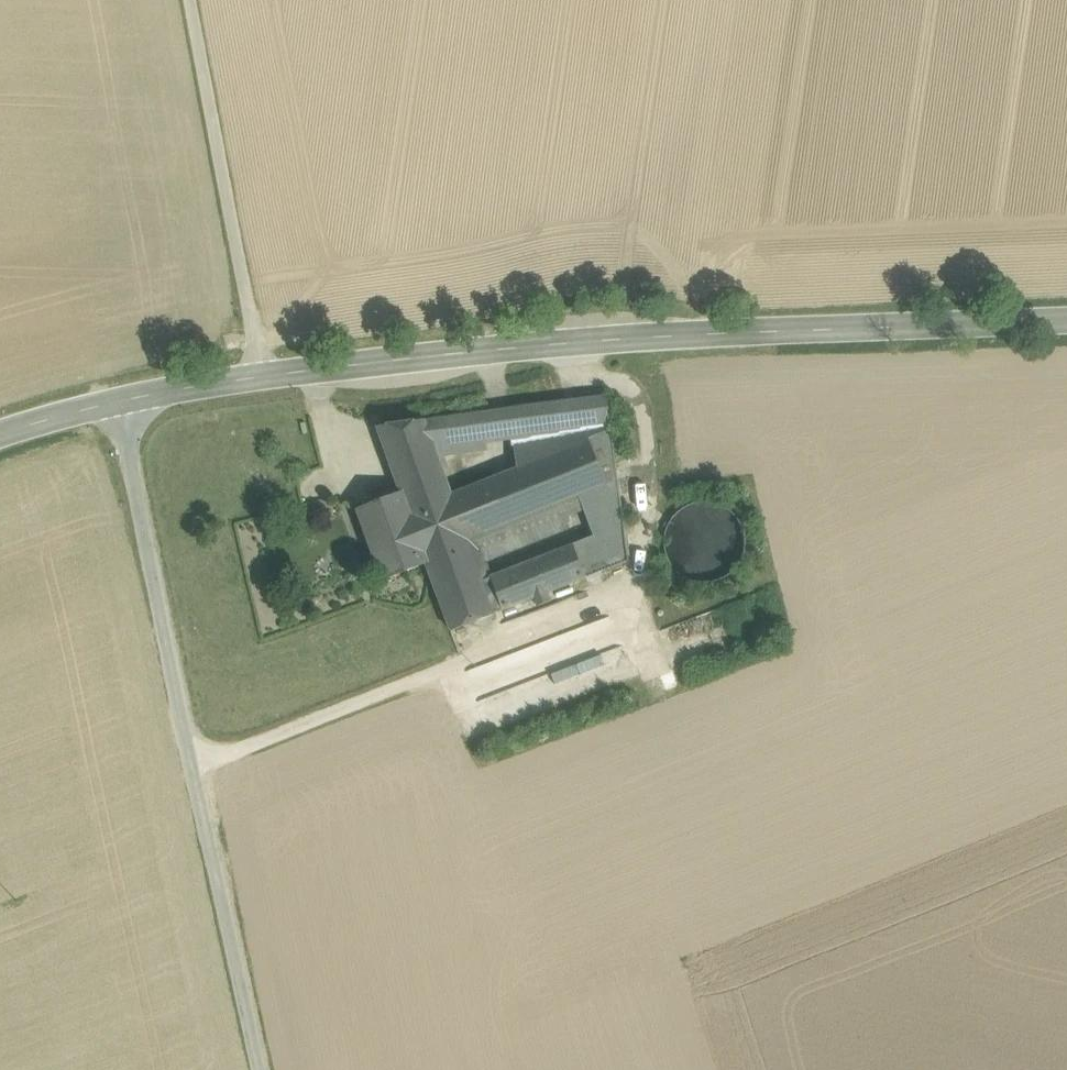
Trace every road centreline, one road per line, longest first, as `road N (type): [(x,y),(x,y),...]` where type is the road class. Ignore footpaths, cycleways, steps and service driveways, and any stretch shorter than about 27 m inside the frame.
road 1 (secondary): [(1066,325),(668,341),(257,376)]
road 2 (unclassified): [(123,397),(258,1069)]
road 3 (unclassified): [(192,0),(257,376)]
road 4 (secondary): [(257,376),(123,397)]
road 5 (secondary): [(123,397),(0,436)]

